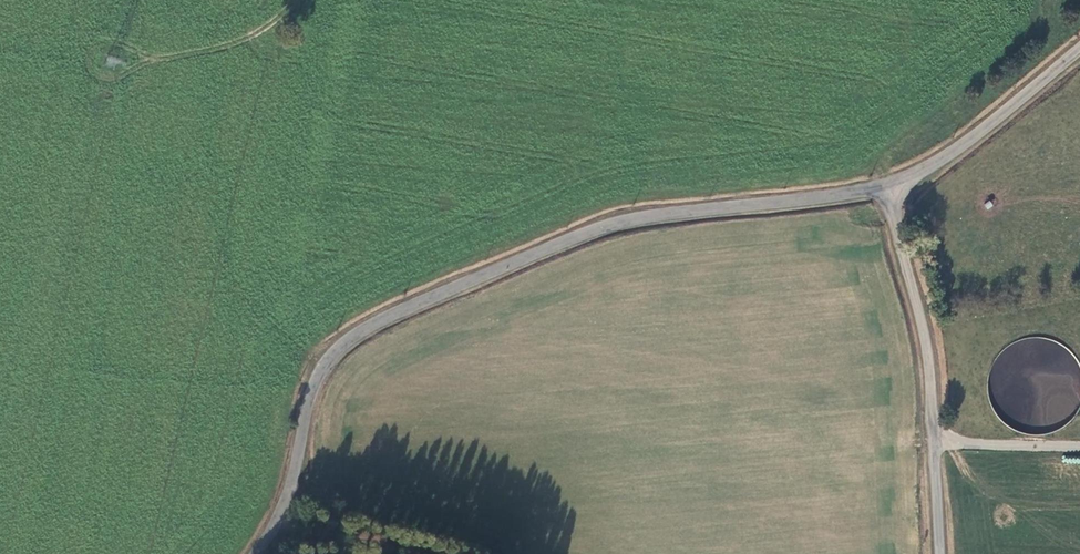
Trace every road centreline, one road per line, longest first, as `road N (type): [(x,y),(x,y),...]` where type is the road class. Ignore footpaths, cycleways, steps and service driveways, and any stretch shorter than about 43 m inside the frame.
road 1 (tertiary): [(1079,51),(905,182),(614,226),(357,336),(318,379),(290,490),(259,553)]

